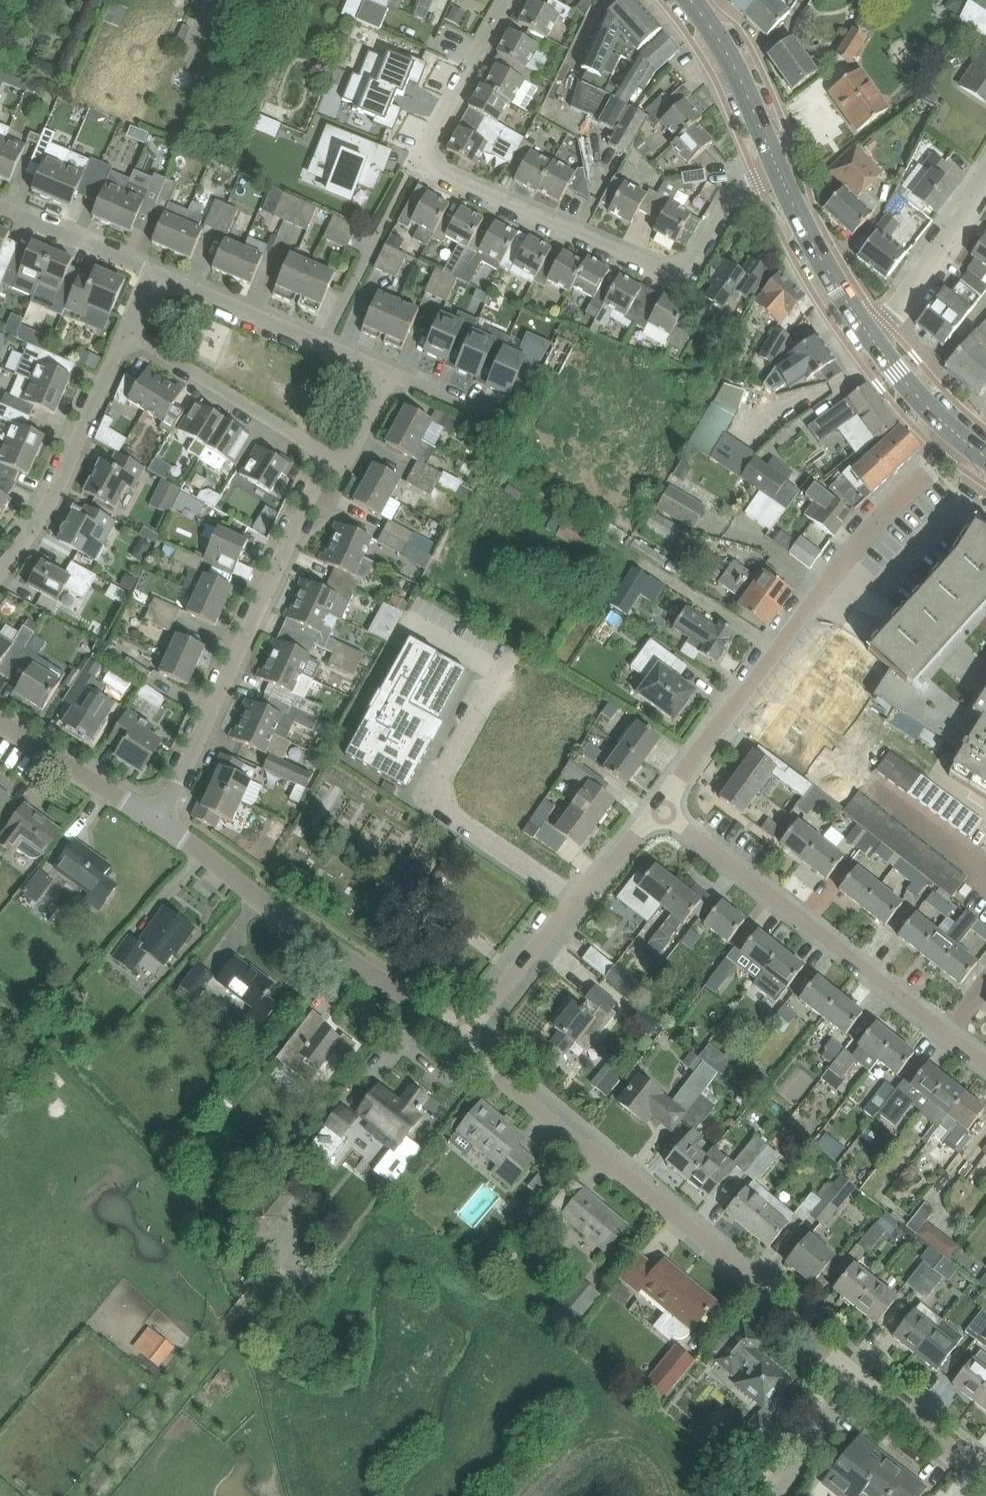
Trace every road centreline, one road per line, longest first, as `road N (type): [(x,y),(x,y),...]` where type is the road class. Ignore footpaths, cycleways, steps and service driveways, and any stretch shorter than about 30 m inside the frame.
road 1 (residential): [(508,0),(424,141),(421,158),(431,169),(662,268),(683,268),(738,188),(778,168)]
road 2 (residential): [(854,1373),(769,1303),(740,1268),(476,1058),(467,1030)]
road 3 (residential): [(943,454),(860,536),(659,807)]
road 4 (residential): [(659,807),(985,1061)]
road 5 (residential): [(160,820),(331,458)]
road 6 (residential): [(467,1030),(278,912),(160,820)]
road 7 (residential): [(572,902),(449,818),(435,796),(498,672)]
road 8 (residential): [(0,571),(57,489),(128,329)]
road 9 (residential): [(391,374),(154,272)]
road 10 (residential): [(331,458),(128,329)]
road 11 (track): [(227,1325),(89,1495)]
road 12 (residential): [(160,820),(0,717)]
road 13 (secondary): [(778,168),(740,76),(692,0)]
road 14 (secondary): [(870,333),(778,168)]
road 15 (residential): [(883,321),(910,296),(985,171)]
road 16 (residential): [(154,272),(0,207)]
road 17 (residential): [(467,1030),(572,902)]
road 18 (residential): [(985,1468),(854,1373)]
road 19 (unclassified): [(776,1495),(854,1373)]
road 20 (secondary): [(958,435),(870,333)]
road 21 (residential): [(572,902),(659,807)]
road 22 (residential): [(391,374),(501,423)]

